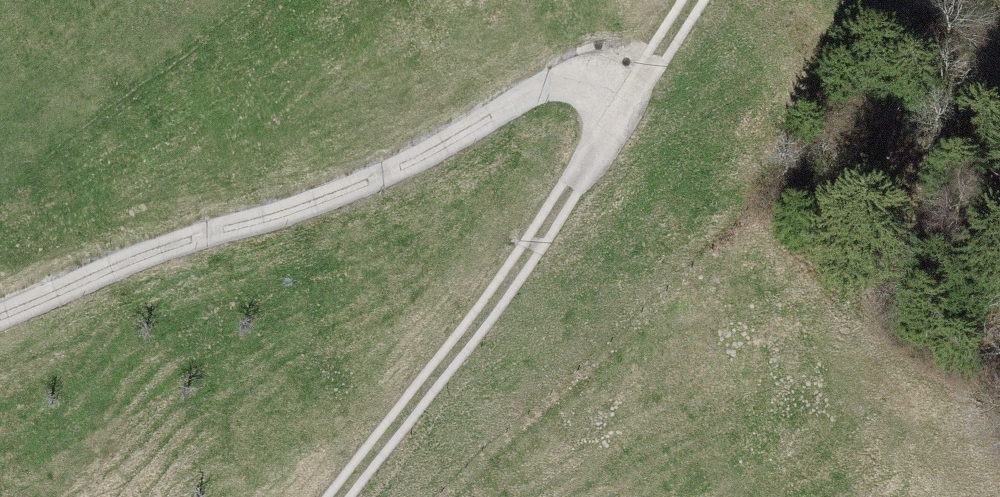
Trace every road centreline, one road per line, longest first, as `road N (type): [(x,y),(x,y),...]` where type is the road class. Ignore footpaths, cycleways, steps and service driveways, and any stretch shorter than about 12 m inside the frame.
road 1 (track): [(619,125),(573,92),(509,117),(379,193),(215,240),(0,322)]
road 2 (track): [(694,0),(619,125),(462,348),(339,496)]

